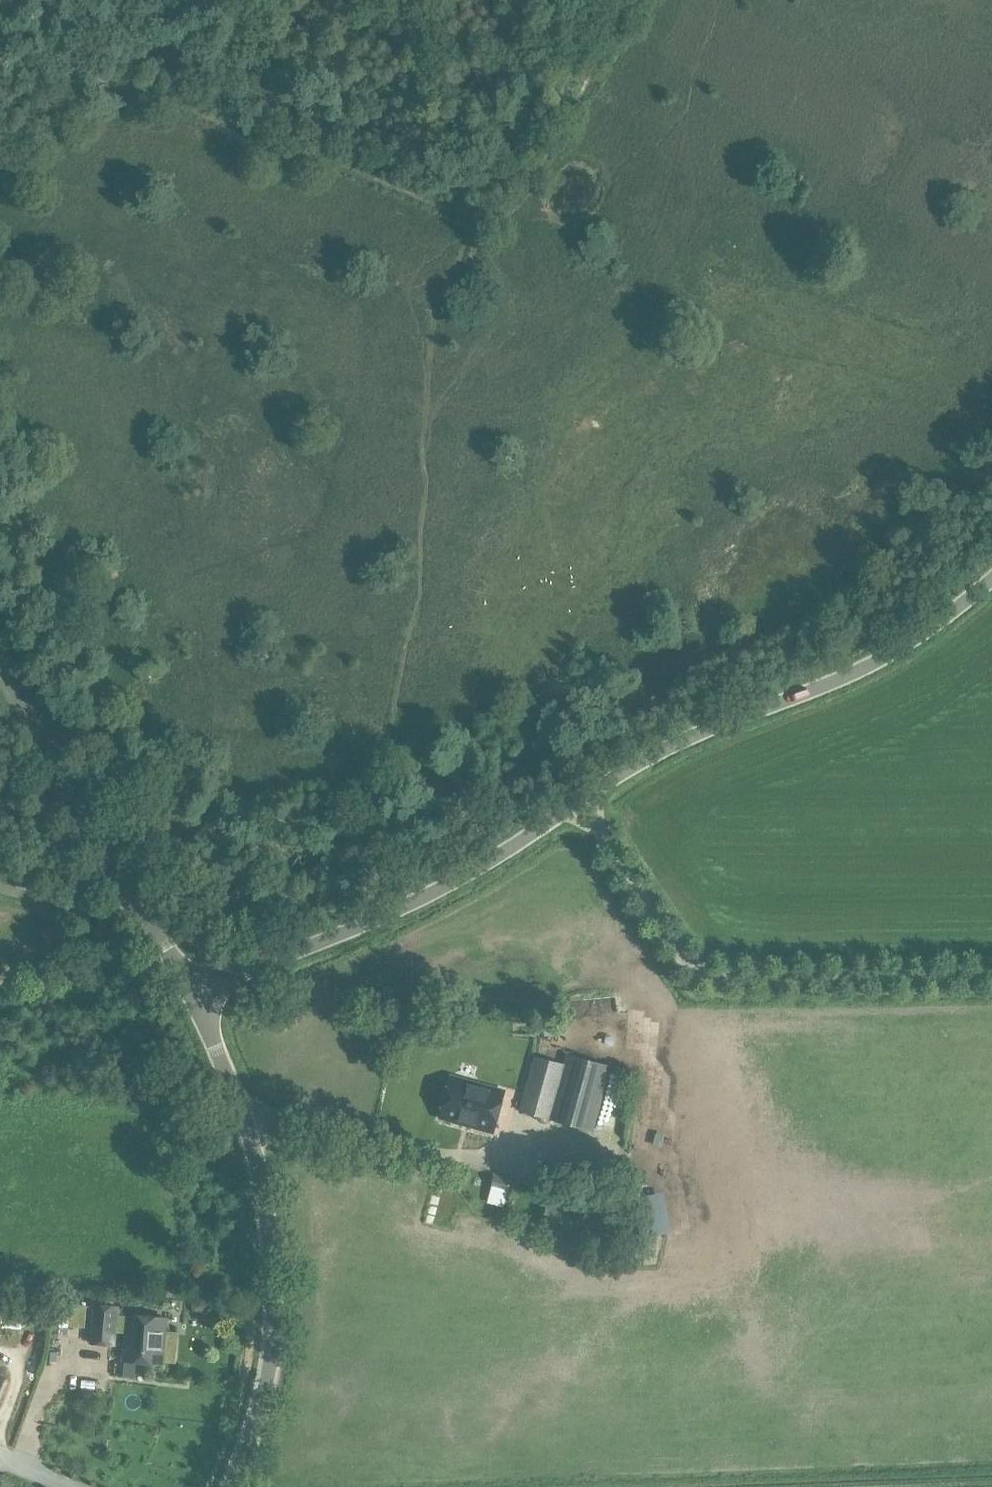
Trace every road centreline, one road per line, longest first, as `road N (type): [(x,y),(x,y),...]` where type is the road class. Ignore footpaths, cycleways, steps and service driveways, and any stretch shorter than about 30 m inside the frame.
road 1 (unclassified): [(195,996),(475,874),(668,750),(886,663),(991,579)]
road 2 (unclassified): [(232,1486),(257,1427),(274,1349),(272,1252),(250,1131),(195,996)]
road 3 (unclassified): [(195,996),(0,655)]
road 4 (track): [(645,0),(532,176),(500,205),(467,213)]

